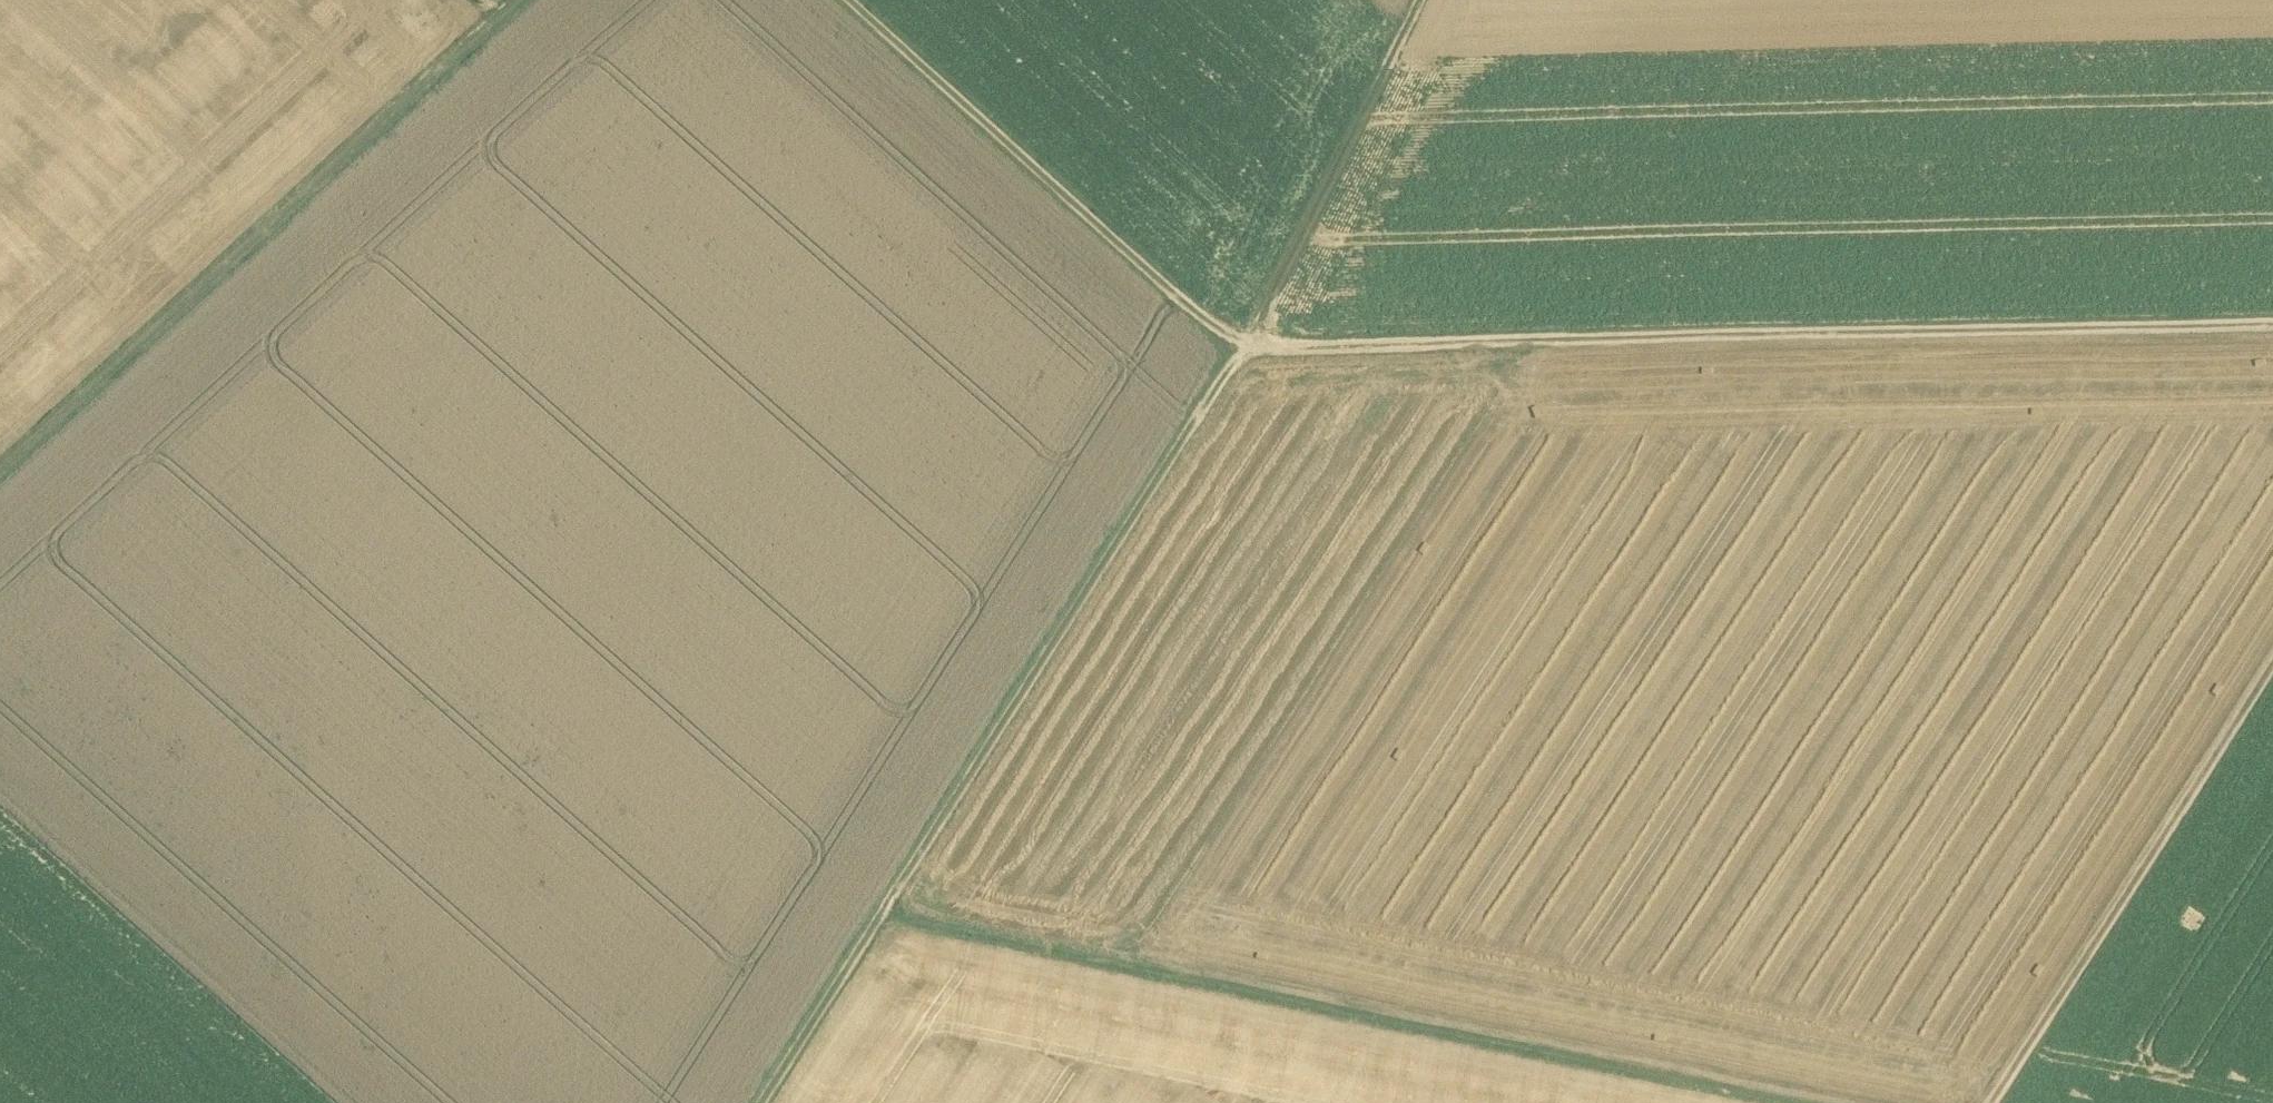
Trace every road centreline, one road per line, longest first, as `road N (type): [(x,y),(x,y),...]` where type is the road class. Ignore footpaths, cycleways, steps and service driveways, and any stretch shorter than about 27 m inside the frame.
road 1 (track): [(2272,331),(1245,350),(1197,317),(846,0)]
road 2 (track): [(885,916),(1792,1102)]
road 3 (track): [(1245,350),(764,1102)]
road 4 (track): [(0,467),(514,0)]
road 5 (track): [(2272,664),(1992,1102)]
road 6 (track): [(1422,0),(1275,294),(1258,350)]

